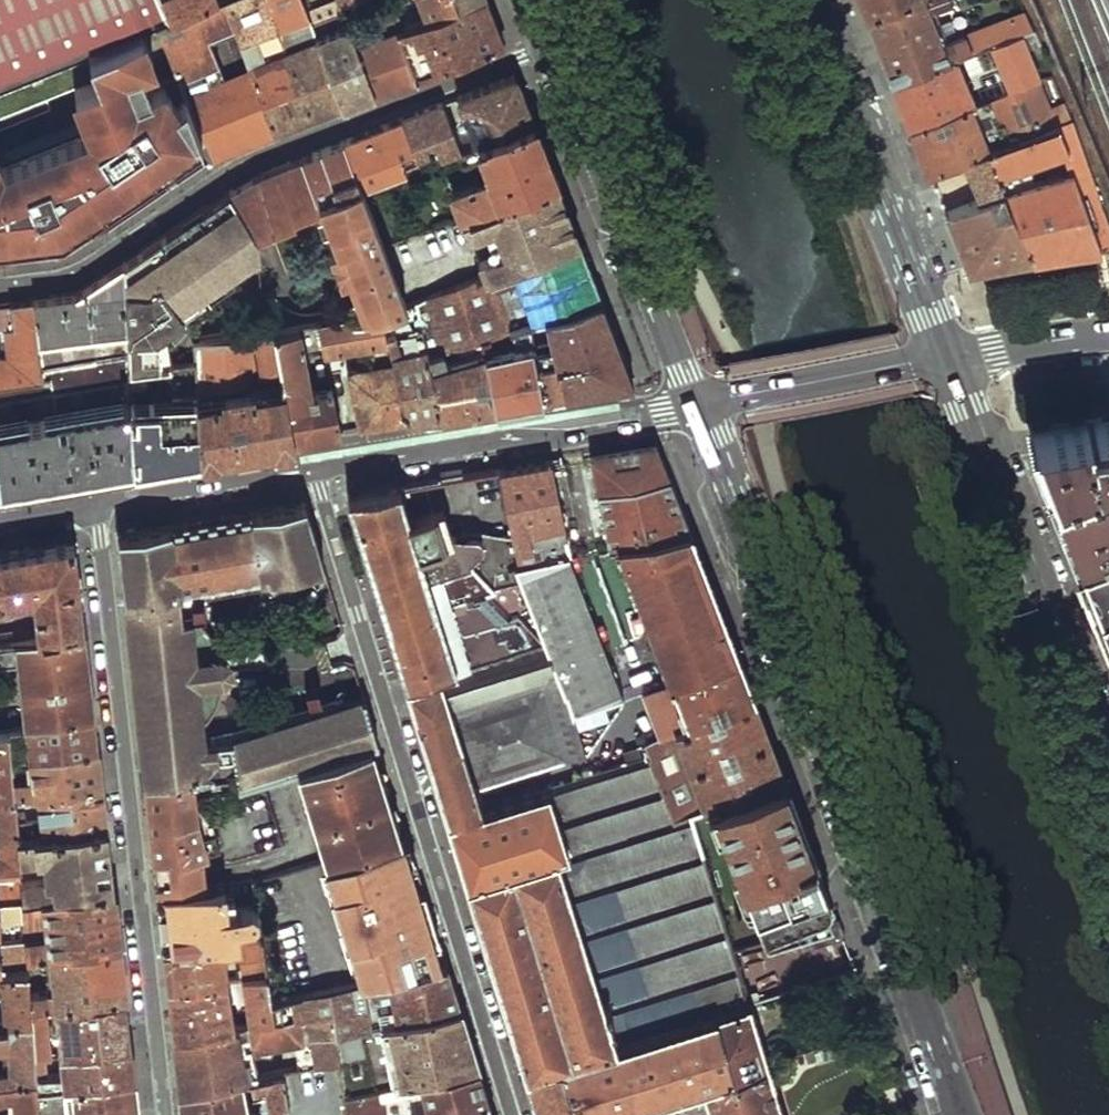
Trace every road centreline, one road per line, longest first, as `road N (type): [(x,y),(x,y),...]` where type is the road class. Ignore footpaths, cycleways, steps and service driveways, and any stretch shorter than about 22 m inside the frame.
road 1 (primary): [(960,1114),(749,525),(697,404)]
road 2 (residential): [(314,462),(513,1114)]
road 3 (residential): [(165,1114),(92,501)]
road 4 (residential): [(557,41),(225,169),(72,275),(0,285)]
road 5 (primary): [(947,356),(1108,769)]
road 6 (primary): [(697,404),(557,41)]
road 7 (tertiary): [(314,462),(697,404)]
road 8 (primary): [(806,0),(947,356)]
road 9 (tertiary): [(947,356),(697,404)]
road 10 (tertiary): [(92,501),(314,462)]
road 11 (residential): [(1108,330),(947,356)]

